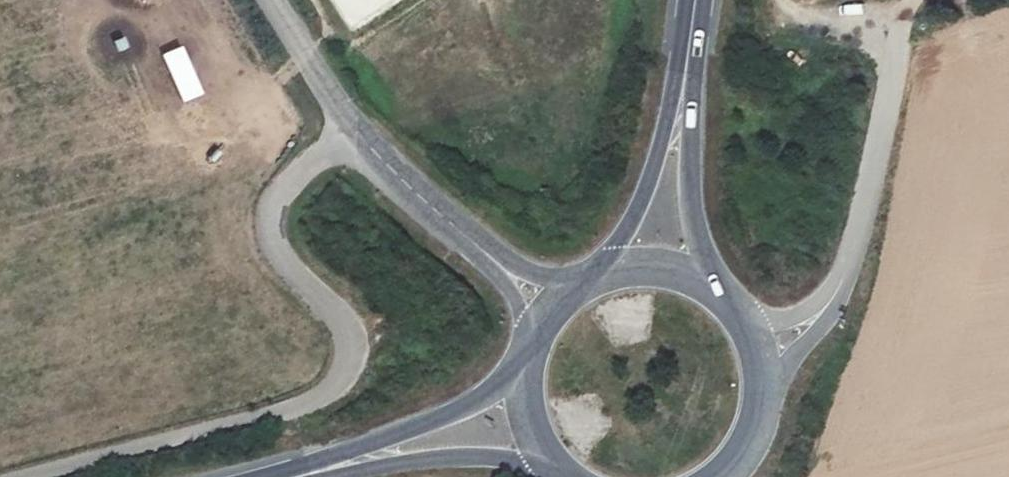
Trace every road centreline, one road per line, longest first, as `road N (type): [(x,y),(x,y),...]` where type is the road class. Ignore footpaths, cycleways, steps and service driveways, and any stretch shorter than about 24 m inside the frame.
road 1 (unclassified): [(355,131),(279,195),(267,220),(275,253),(335,313),(349,339),(350,363),(332,389),(298,409),(26,476)]
road 2 (secondary): [(532,357),(477,396),(373,447),(267,476)]
road 3 (secondary): [(716,294),(698,245),(690,187),(687,62)]
road 4 (secondary): [(687,62),(650,178),(602,281)]
road 5 (secondary): [(734,476),(766,420),(768,381),(760,347),(716,294)]
road 6 (secondary): [(348,476),(454,460),(553,469)]
road 7 (unclassified): [(502,269),(355,131)]
road 8 (unclassified): [(355,131),(274,0)]

